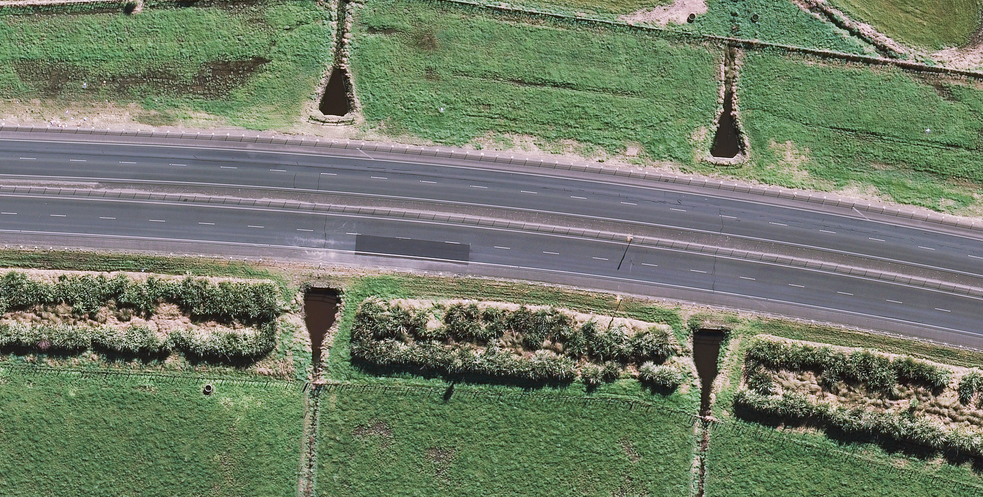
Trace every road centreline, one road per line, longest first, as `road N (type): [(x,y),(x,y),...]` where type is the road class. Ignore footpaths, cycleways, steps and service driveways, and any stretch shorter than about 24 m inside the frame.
road 1 (motorway): [(982,304),(515,233),(172,205),(121,214),(0,210)]
road 2 (motorway): [(0,158),(519,191),(982,259)]

